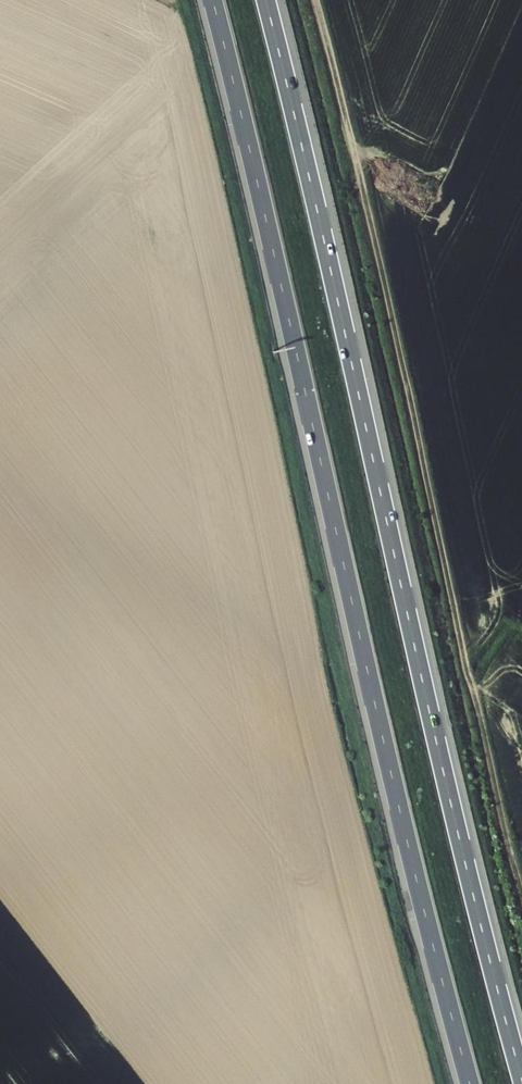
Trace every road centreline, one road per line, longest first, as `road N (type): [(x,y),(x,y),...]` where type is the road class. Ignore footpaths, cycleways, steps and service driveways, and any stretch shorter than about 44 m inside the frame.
road 1 (motorway): [(213,0),(470,1083)]
road 2 (motorway): [(521,1079),(266,0)]
road 3 (track): [(521,889),(451,622),(363,200),(311,0)]

